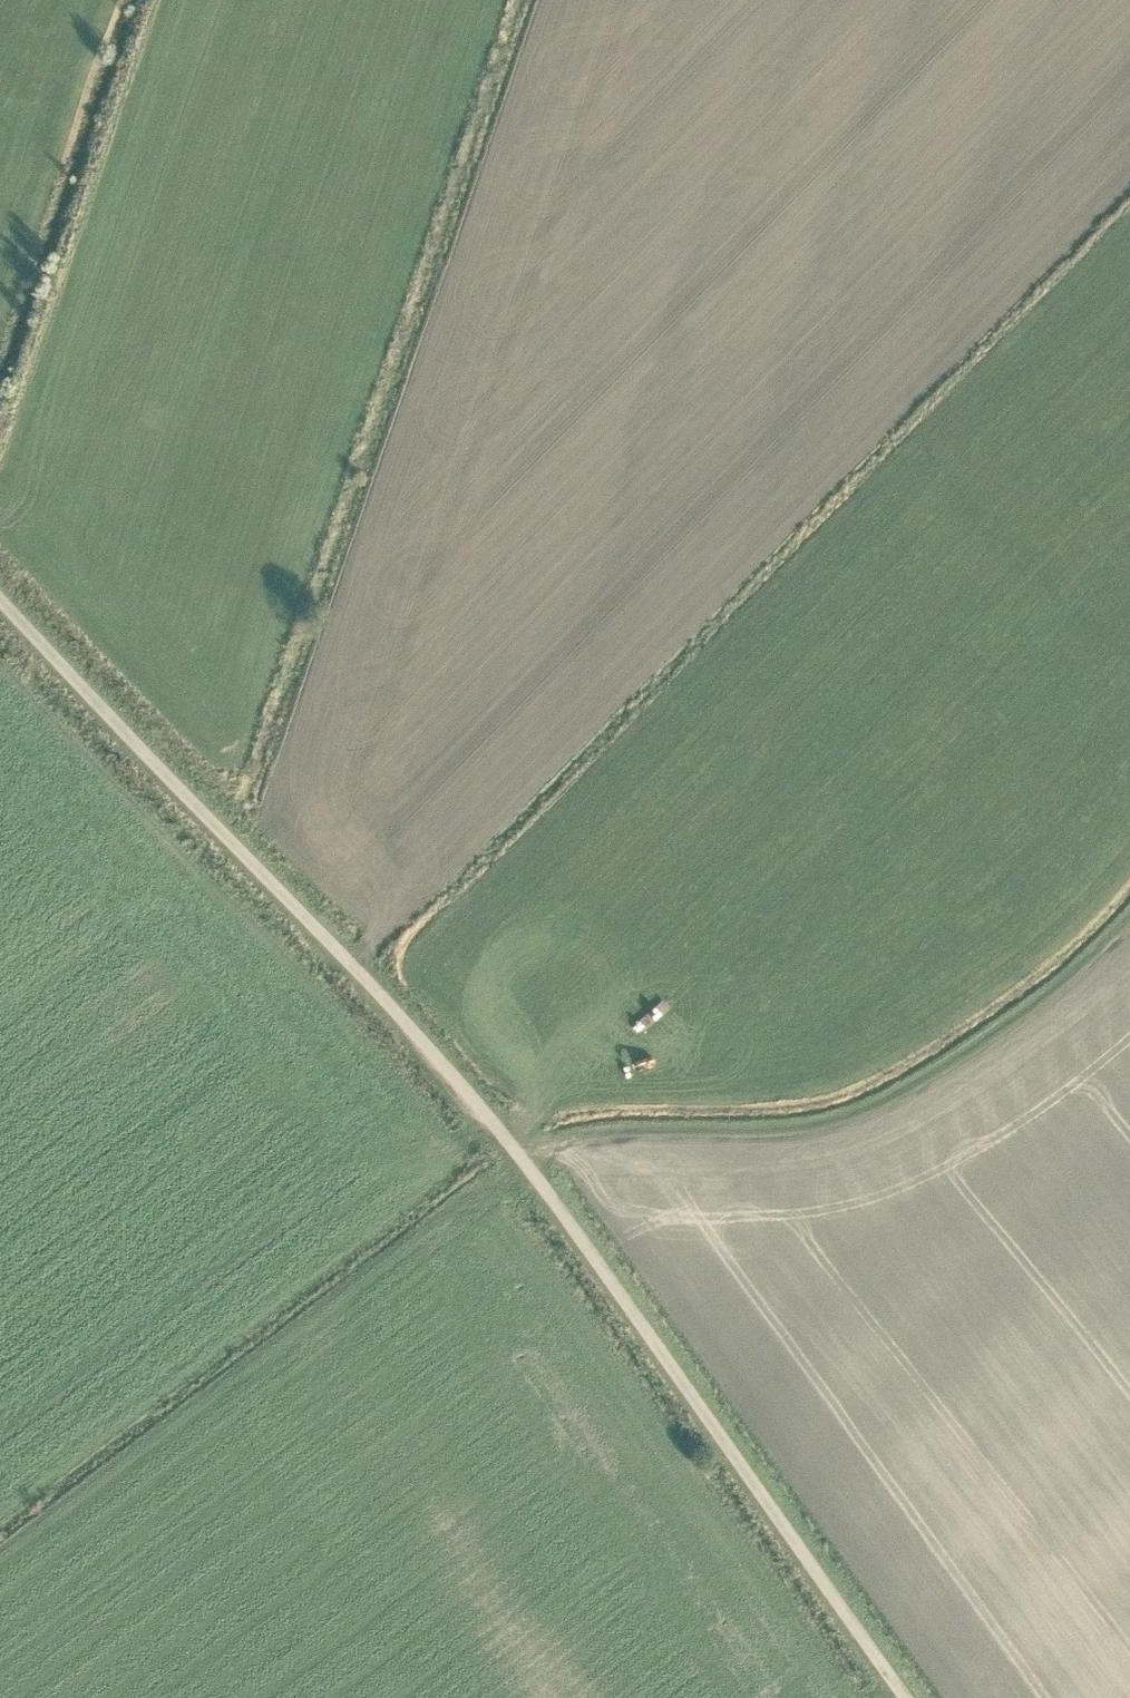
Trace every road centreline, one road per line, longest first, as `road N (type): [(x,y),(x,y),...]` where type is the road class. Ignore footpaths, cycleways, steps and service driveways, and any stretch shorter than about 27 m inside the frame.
road 1 (track): [(521,1165),(566,1139),(636,1131),(758,1138),(850,1126),(958,1073),(1082,981),(1129,925)]

